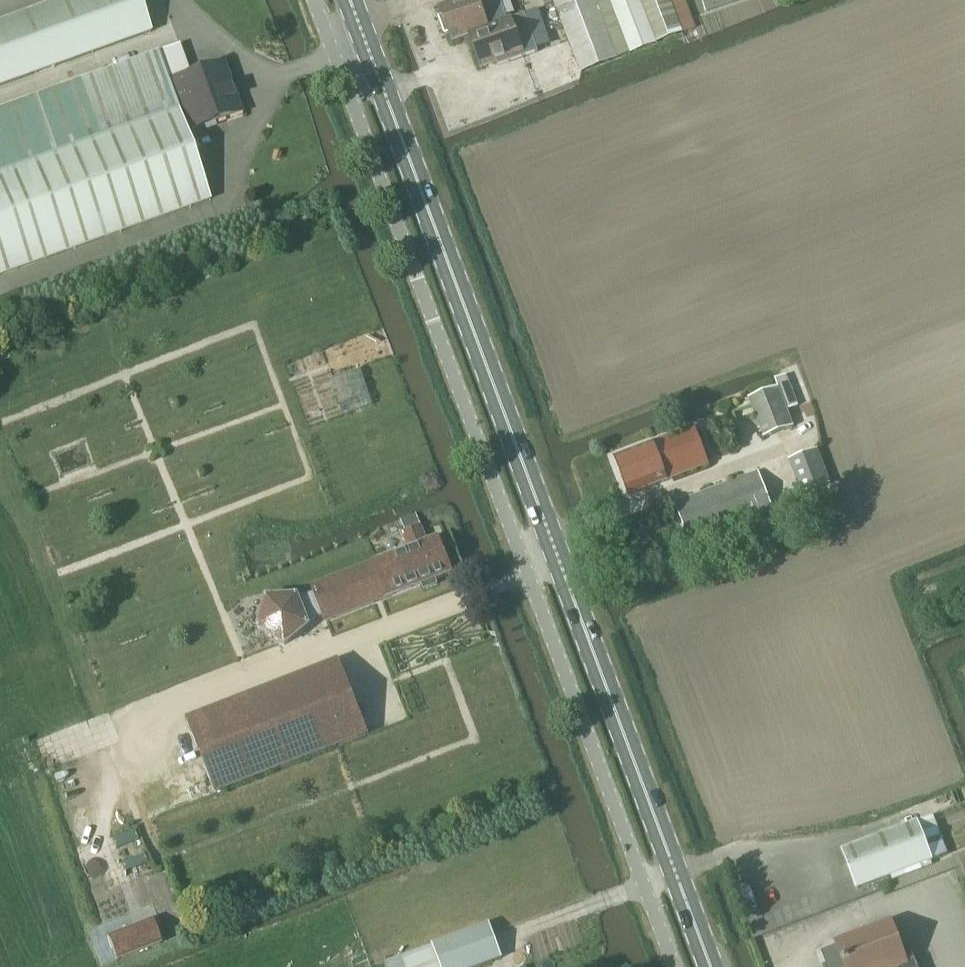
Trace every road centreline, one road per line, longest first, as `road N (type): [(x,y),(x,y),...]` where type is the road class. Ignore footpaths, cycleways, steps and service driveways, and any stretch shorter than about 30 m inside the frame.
road 1 (primary): [(713,966),(349,0)]
road 2 (unclassified): [(318,0),(677,966)]

